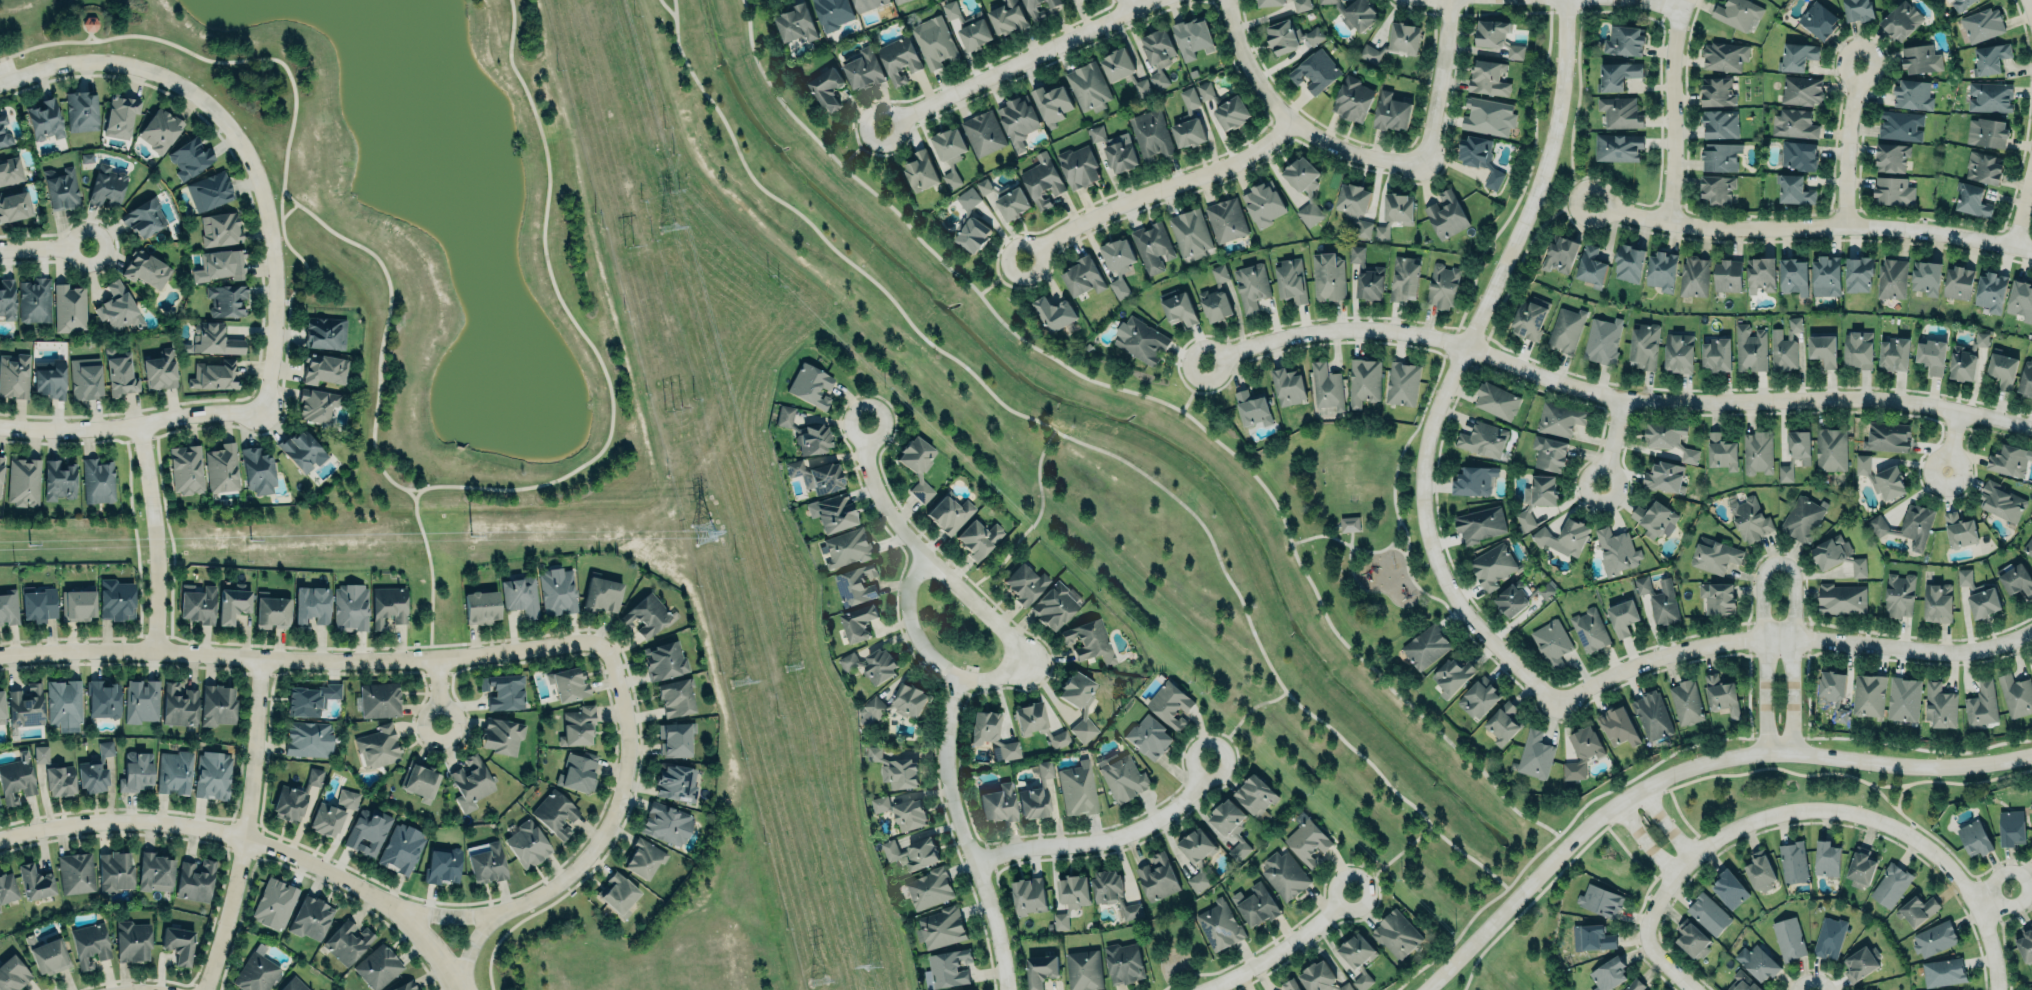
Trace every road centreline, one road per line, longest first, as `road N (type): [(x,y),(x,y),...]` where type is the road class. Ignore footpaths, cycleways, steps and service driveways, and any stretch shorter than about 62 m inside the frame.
road 1 (residential): [(1203,363),(1301,335),(1394,332),(1466,347),(1621,400),(1879,399),(2031,431)]
road 2 (residential): [(1565,0),(1565,79),(1540,190),(1441,400),(1423,487),(1426,527),(1455,603),(1559,706)]
road 3 (tertiary): [(1422,989),(1587,824),(1668,774),(1766,753),(1926,768),(2031,754)]
road 4 (residential): [(0,655),(88,648),(363,662),(607,640)]
road 5 (residential): [(0,84),(54,66),(112,62),(177,82),(222,119),(254,170),(271,240),(273,344),(261,412)]
road 6 (residential): [(0,839),(97,821),(184,824),(248,838),(394,906),(457,989)]
road 7 (residential): [(2031,634),(1981,651),(1937,653),(1821,640),(1719,643),(1625,669),(1559,706)]
road 8 (residential): [(1595,203),(1670,223),(1899,229),(2031,251)]
road 9 (residential): [(1981,906),(1947,862),(1910,835),(1855,814),(1812,809),(1759,818),(1694,855),(1650,910),(1644,934)]
road 10 (residential): [(607,640),(630,714),(631,750),(610,830),(554,890),(482,930),(458,989)]
road 11 (residential): [(1793,753),(1793,578),(1776,563),(1760,580),(1766,753)]
road 12 (residential): [(263,659),(248,838),(207,989)]
road 13 (residential): [(959,678),(951,786),(1007,989)]
road 14 (residential): [(1021,260),(1109,209),(1257,151),(1292,122)]
road 15 (residential): [(881,125),(1152,0)]
road 16 (residential): [(867,422),(865,460),(891,517),(1027,655)]
road 17 (residential): [(1423,163),(1356,155),(1292,122),(1253,76),(1228,0)]
road 18 (residential): [(976,862),(1137,829),(1182,798),(1206,760)]
road 19 (residential): [(261,412),(137,428),(0,425)]
road 20 (residential): [(137,428),(154,538),(151,651)]
road 21 (residential): [(1670,223),(1672,68),(1683,0)]
road 22 (residential): [(1027,655),(979,680),(938,665),(919,644),(908,599),(923,557)]
road 23 (residential): [(1210,989),(1277,951),(1349,892)]
road 24 (residential): [(1449,0),(1423,163)]
road 25 (residential): [(1859,62),(1846,225)]

